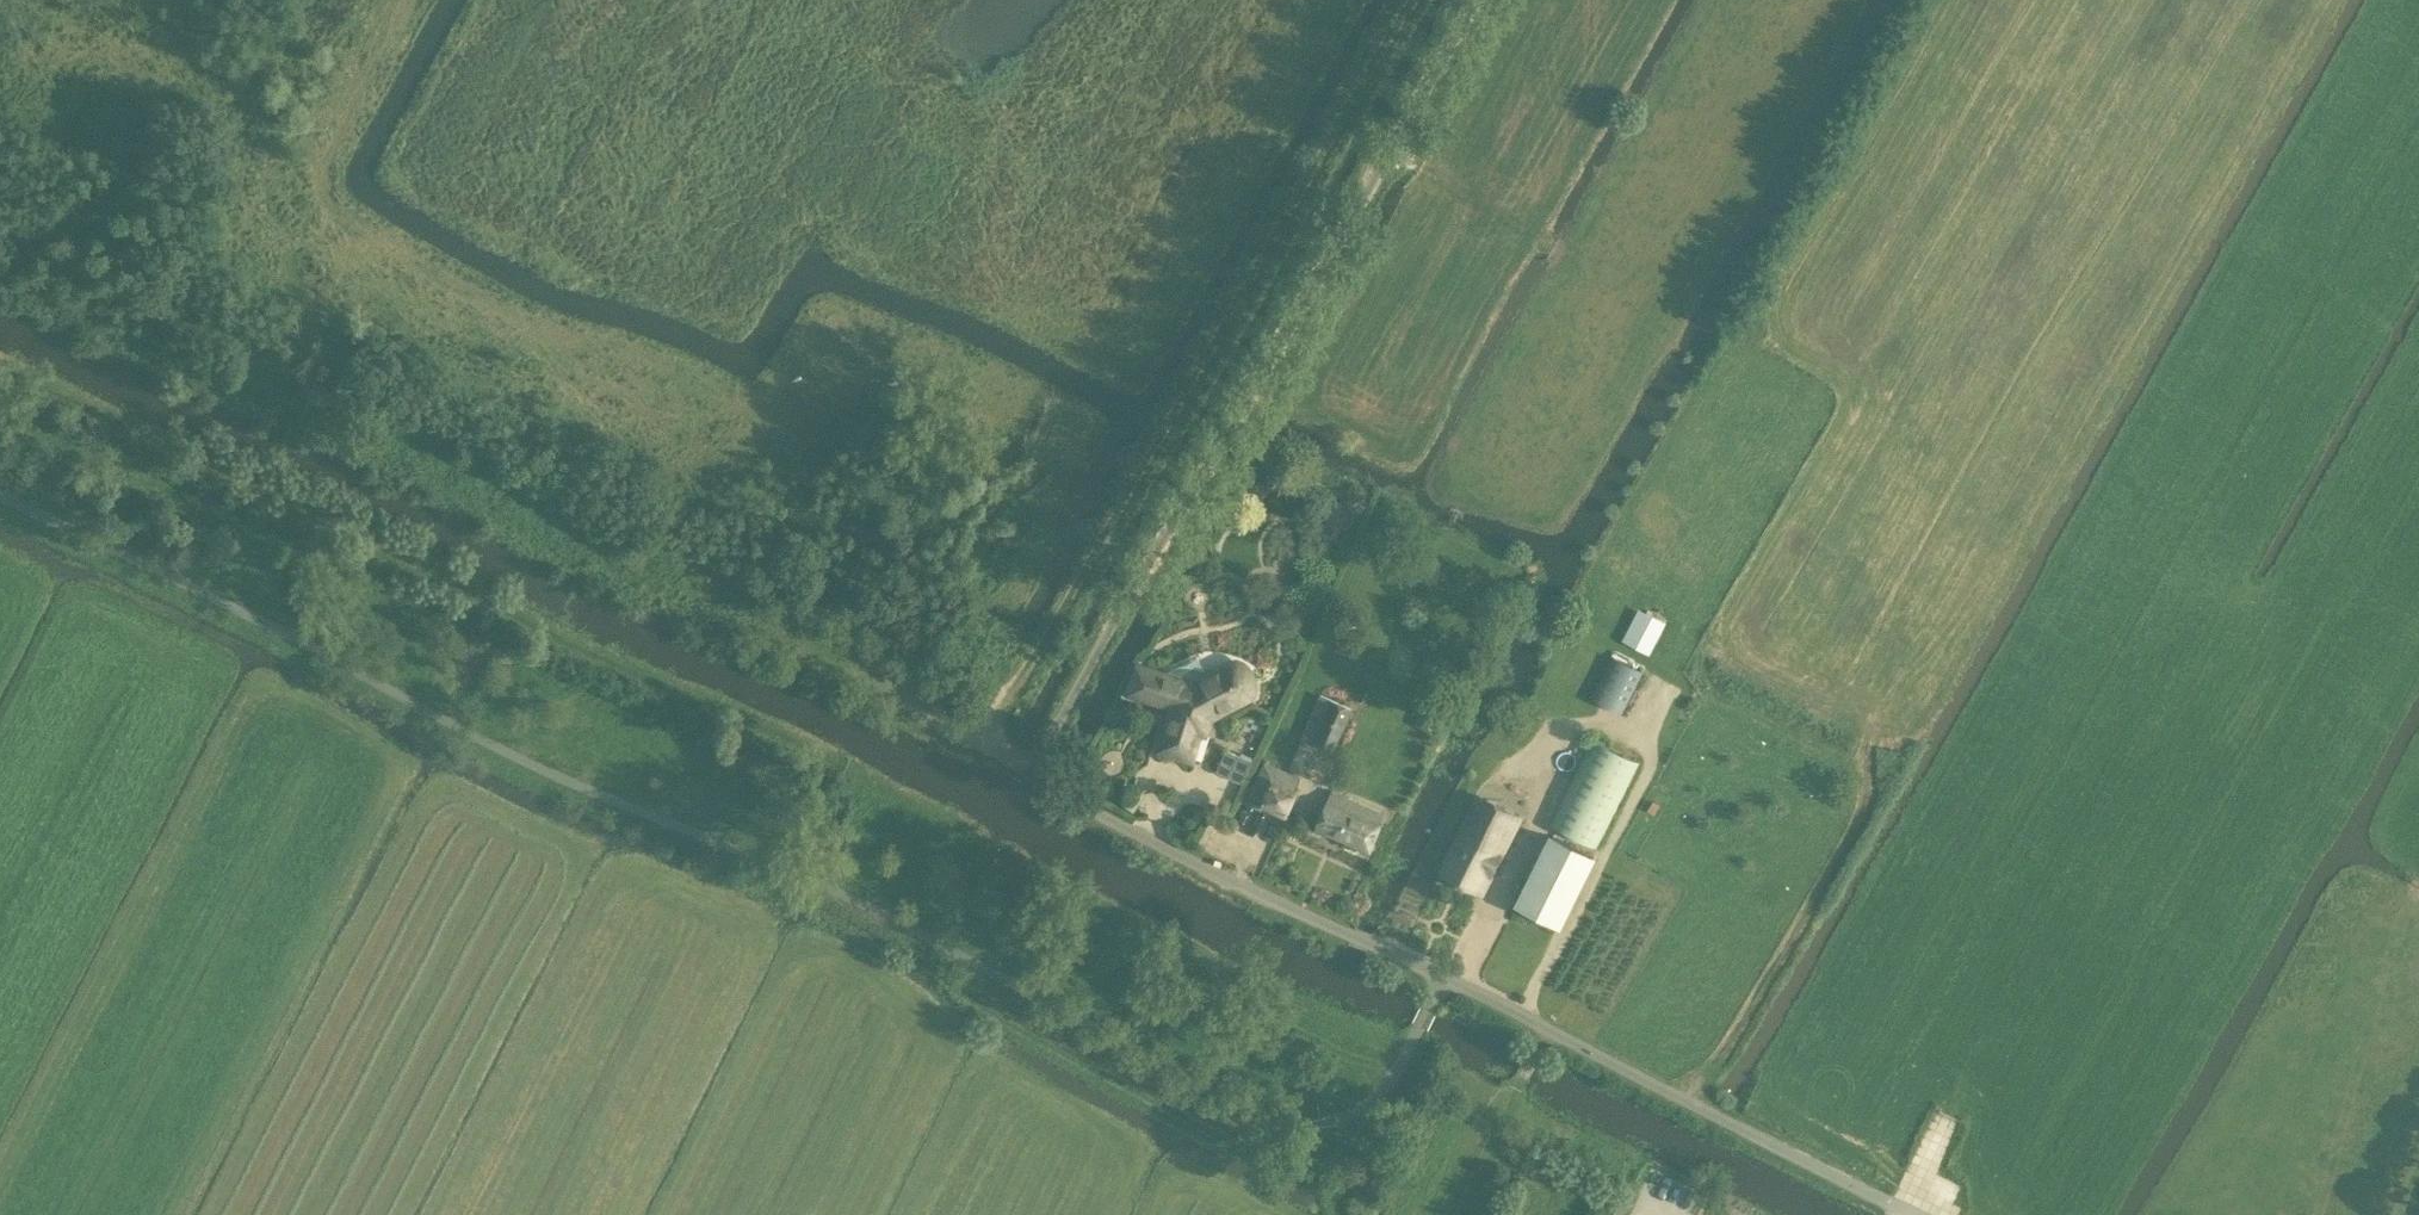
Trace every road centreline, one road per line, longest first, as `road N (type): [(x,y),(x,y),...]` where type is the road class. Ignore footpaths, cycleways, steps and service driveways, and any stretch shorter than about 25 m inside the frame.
road 1 (track): [(1412,1055),(364,521),(0,368)]
road 2 (unclassified): [(1445,984),(1080,805),(1032,771),(1473,0)]
road 3 (track): [(1025,675),(1412,0)]
road 4 (unclassified): [(1912,1214),(1445,984)]

